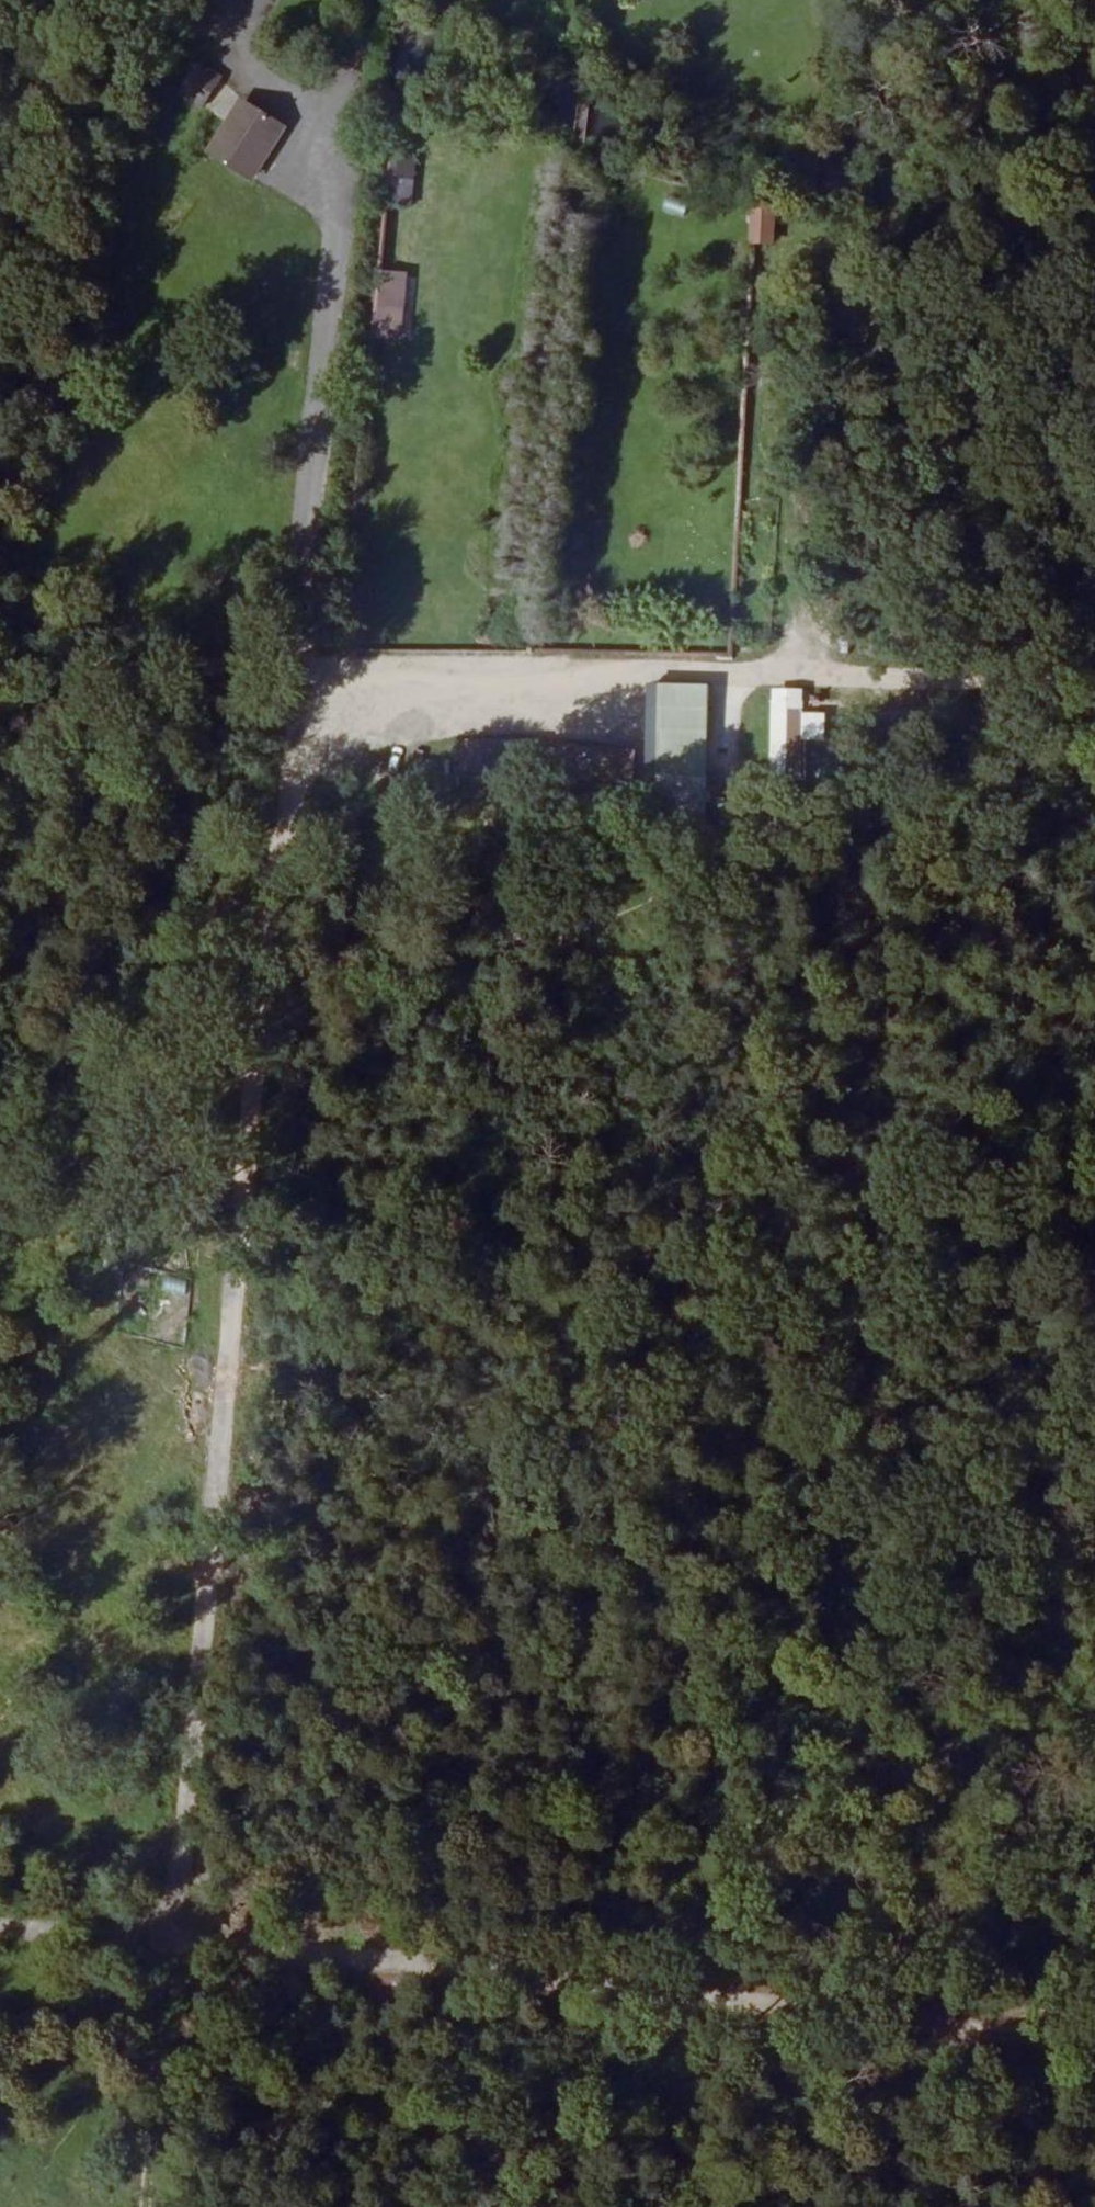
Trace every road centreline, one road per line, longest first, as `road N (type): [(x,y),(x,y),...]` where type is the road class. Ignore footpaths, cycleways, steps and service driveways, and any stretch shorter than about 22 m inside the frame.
road 1 (track): [(347,135),(162,1943),(142,2206)]
road 2 (track): [(0,683),(292,661),(1094,686)]
road 3 (track): [(162,1943),(0,1928)]

